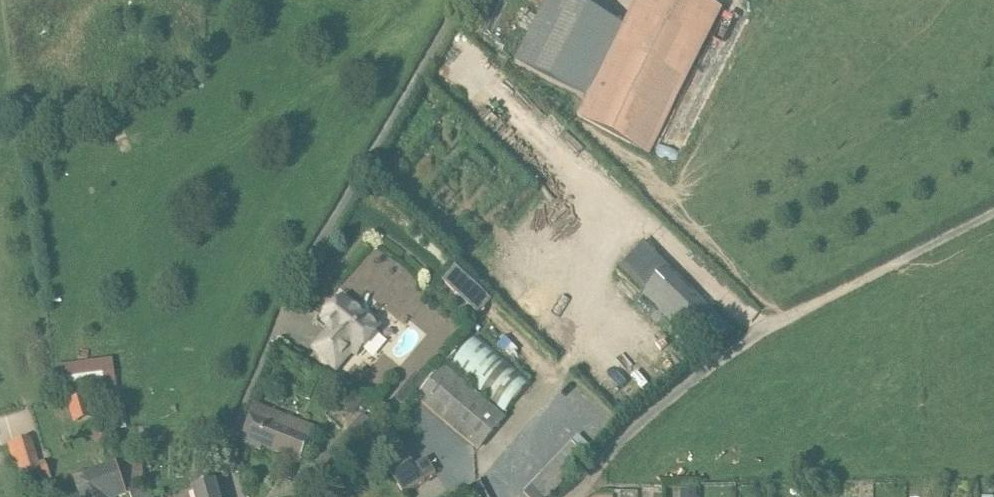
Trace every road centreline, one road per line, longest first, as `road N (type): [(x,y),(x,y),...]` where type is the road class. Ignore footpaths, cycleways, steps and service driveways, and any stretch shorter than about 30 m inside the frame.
road 1 (residential): [(573,496),(619,443),(735,346),(993,212)]

